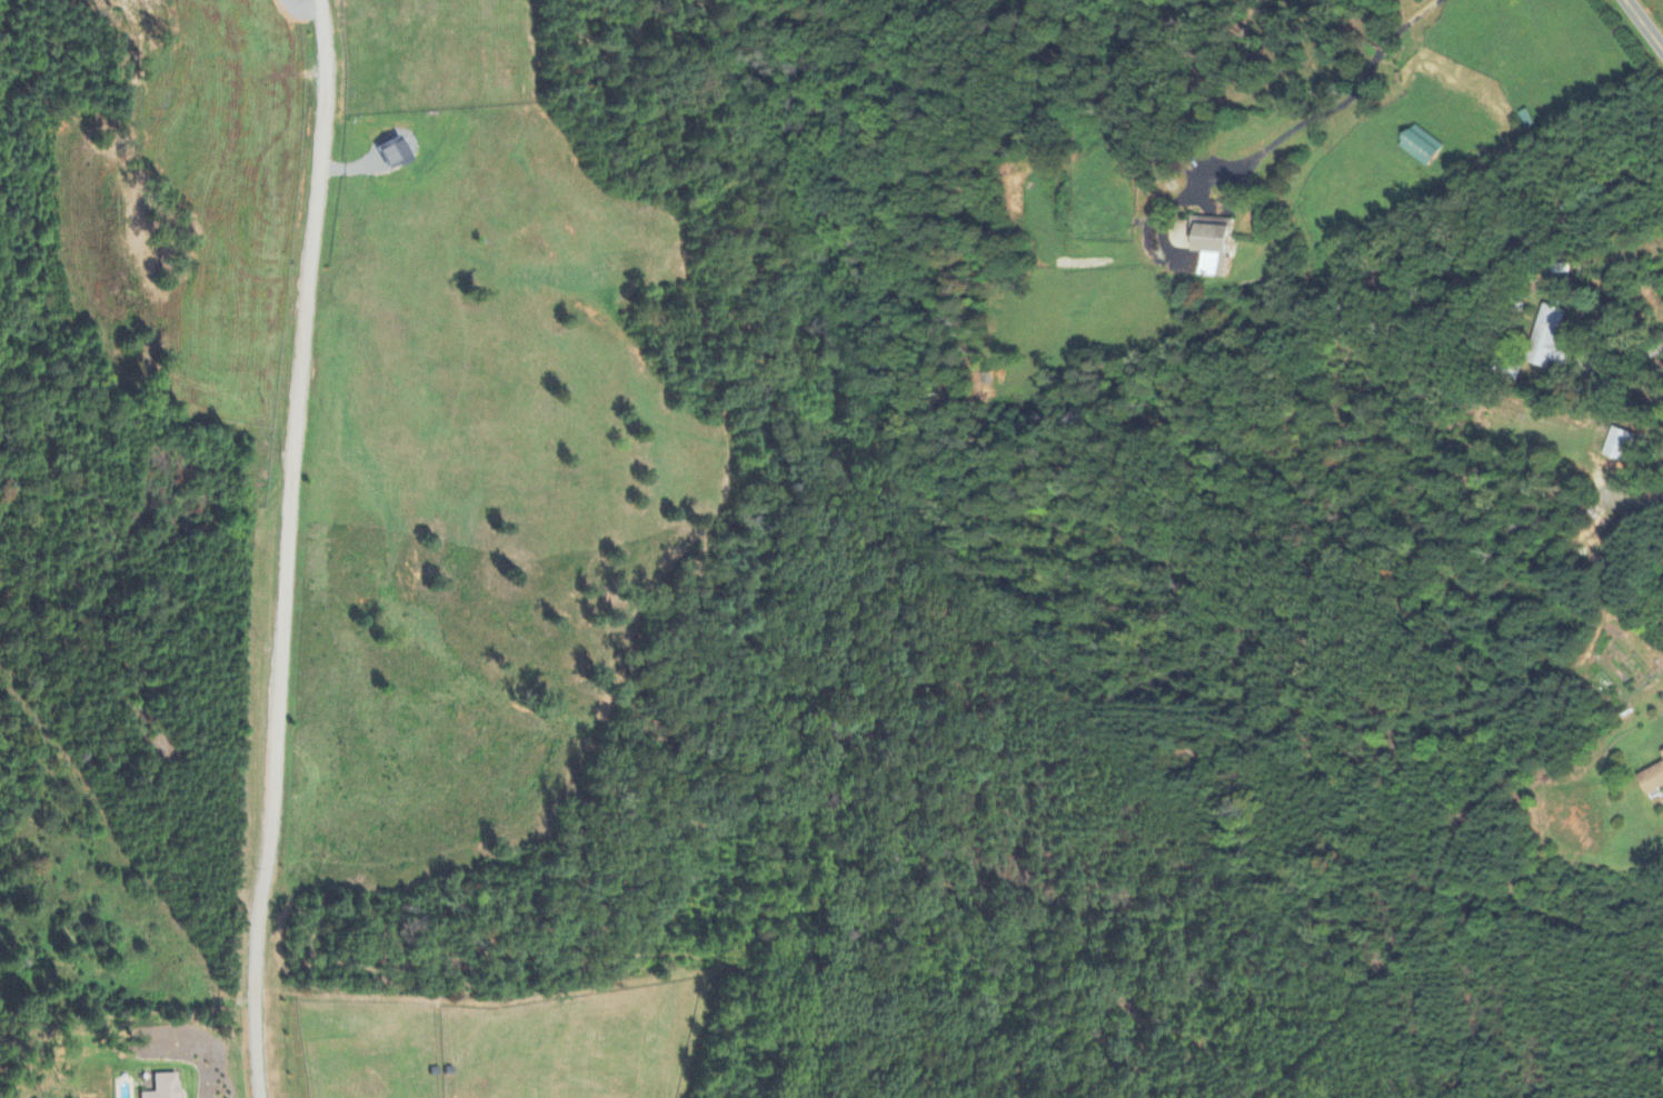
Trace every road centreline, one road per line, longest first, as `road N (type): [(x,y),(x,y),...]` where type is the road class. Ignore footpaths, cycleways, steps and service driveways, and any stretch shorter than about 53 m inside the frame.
road 1 (residential): [(263,1097),(266,884),(333,54),(326,0)]

